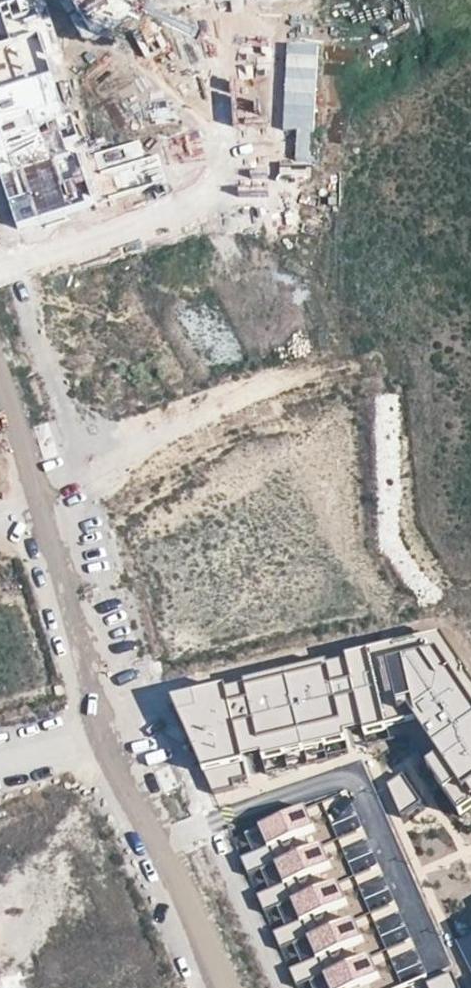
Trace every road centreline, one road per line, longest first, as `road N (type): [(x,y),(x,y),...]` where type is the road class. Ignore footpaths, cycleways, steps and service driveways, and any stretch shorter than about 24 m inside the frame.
road 1 (residential): [(100,735),(221,987)]
road 2 (residential): [(39,511),(100,735)]
road 3 (residential): [(0,391),(39,511)]

